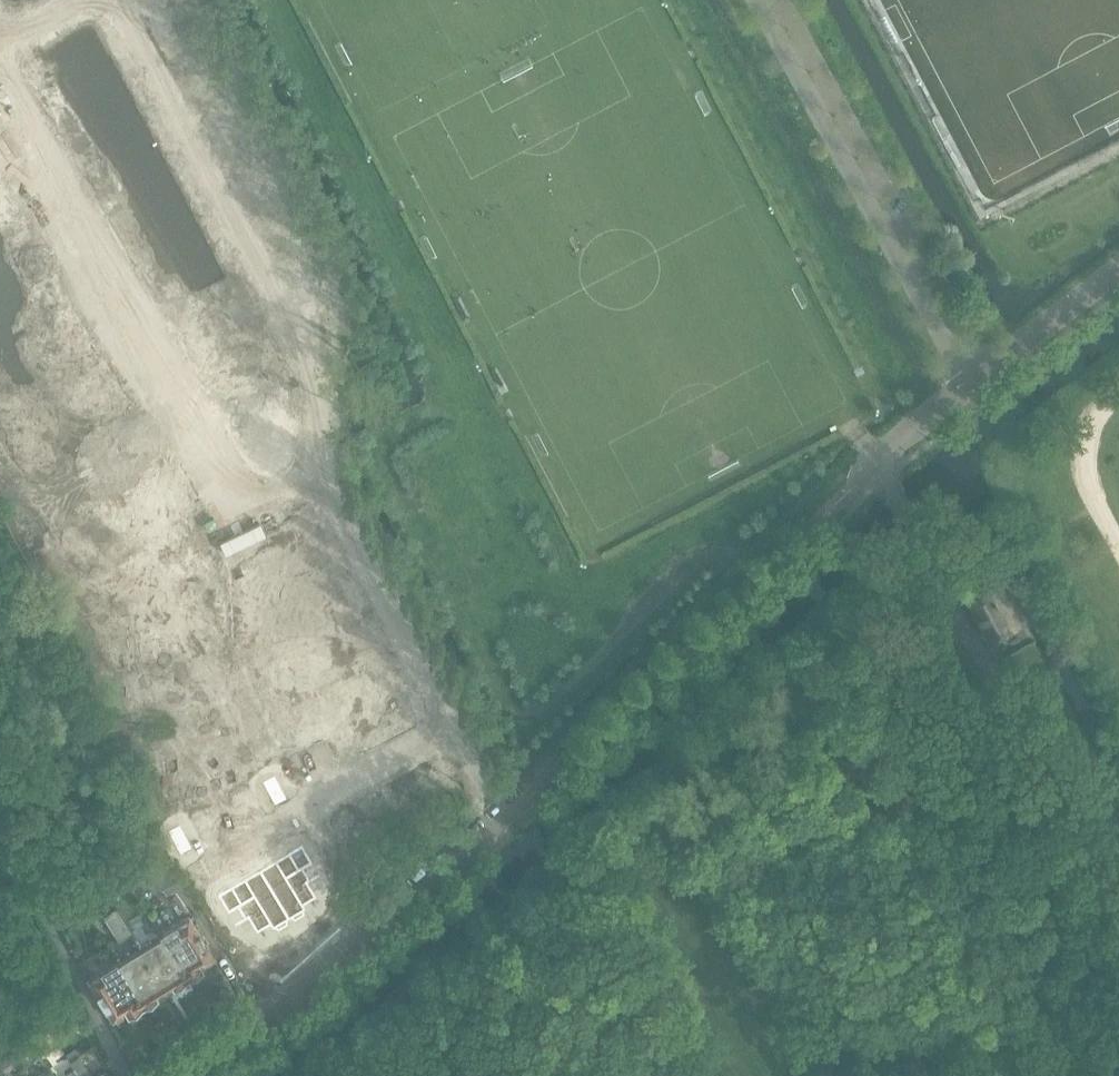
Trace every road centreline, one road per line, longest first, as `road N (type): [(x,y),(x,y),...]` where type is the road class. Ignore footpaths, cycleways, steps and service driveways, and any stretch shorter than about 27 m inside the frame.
road 1 (residential): [(3,77),(123,15),(314,378),(342,512),(506,818)]
road 2 (residential): [(200,1075),(506,818)]
road 3 (residential): [(875,462),(1118,267)]

